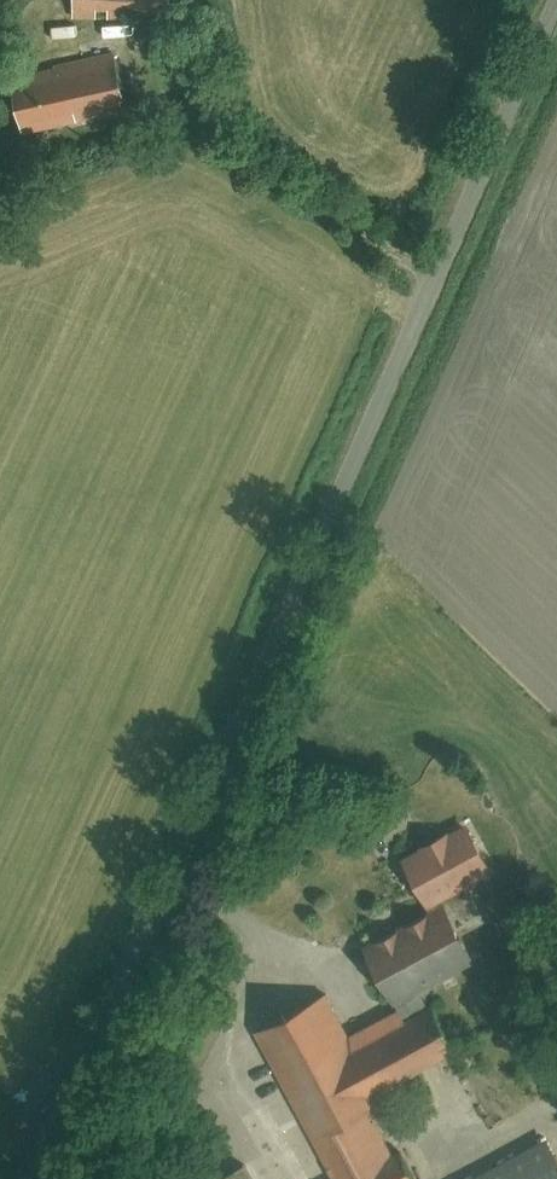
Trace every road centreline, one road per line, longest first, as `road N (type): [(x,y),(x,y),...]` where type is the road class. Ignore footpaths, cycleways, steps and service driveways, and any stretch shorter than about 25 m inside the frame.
road 1 (unclassified): [(62,1178),(553,0)]
road 2 (track): [(431,287),(163,98)]

